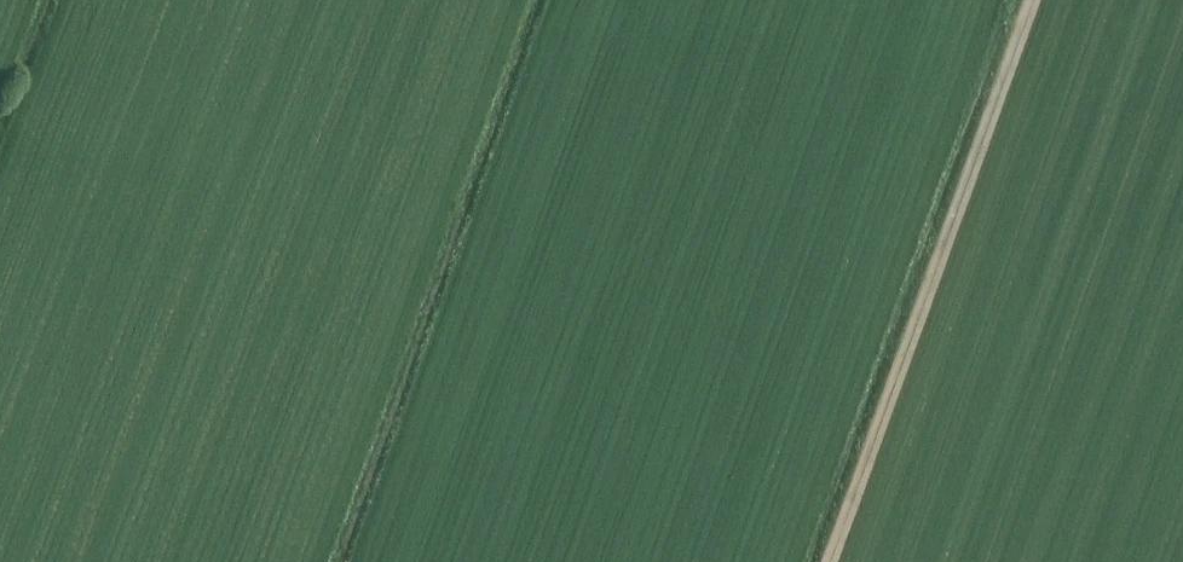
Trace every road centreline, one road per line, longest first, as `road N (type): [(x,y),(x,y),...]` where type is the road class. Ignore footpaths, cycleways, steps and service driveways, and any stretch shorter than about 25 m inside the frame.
road 1 (track): [(830,561),(1034,0)]

